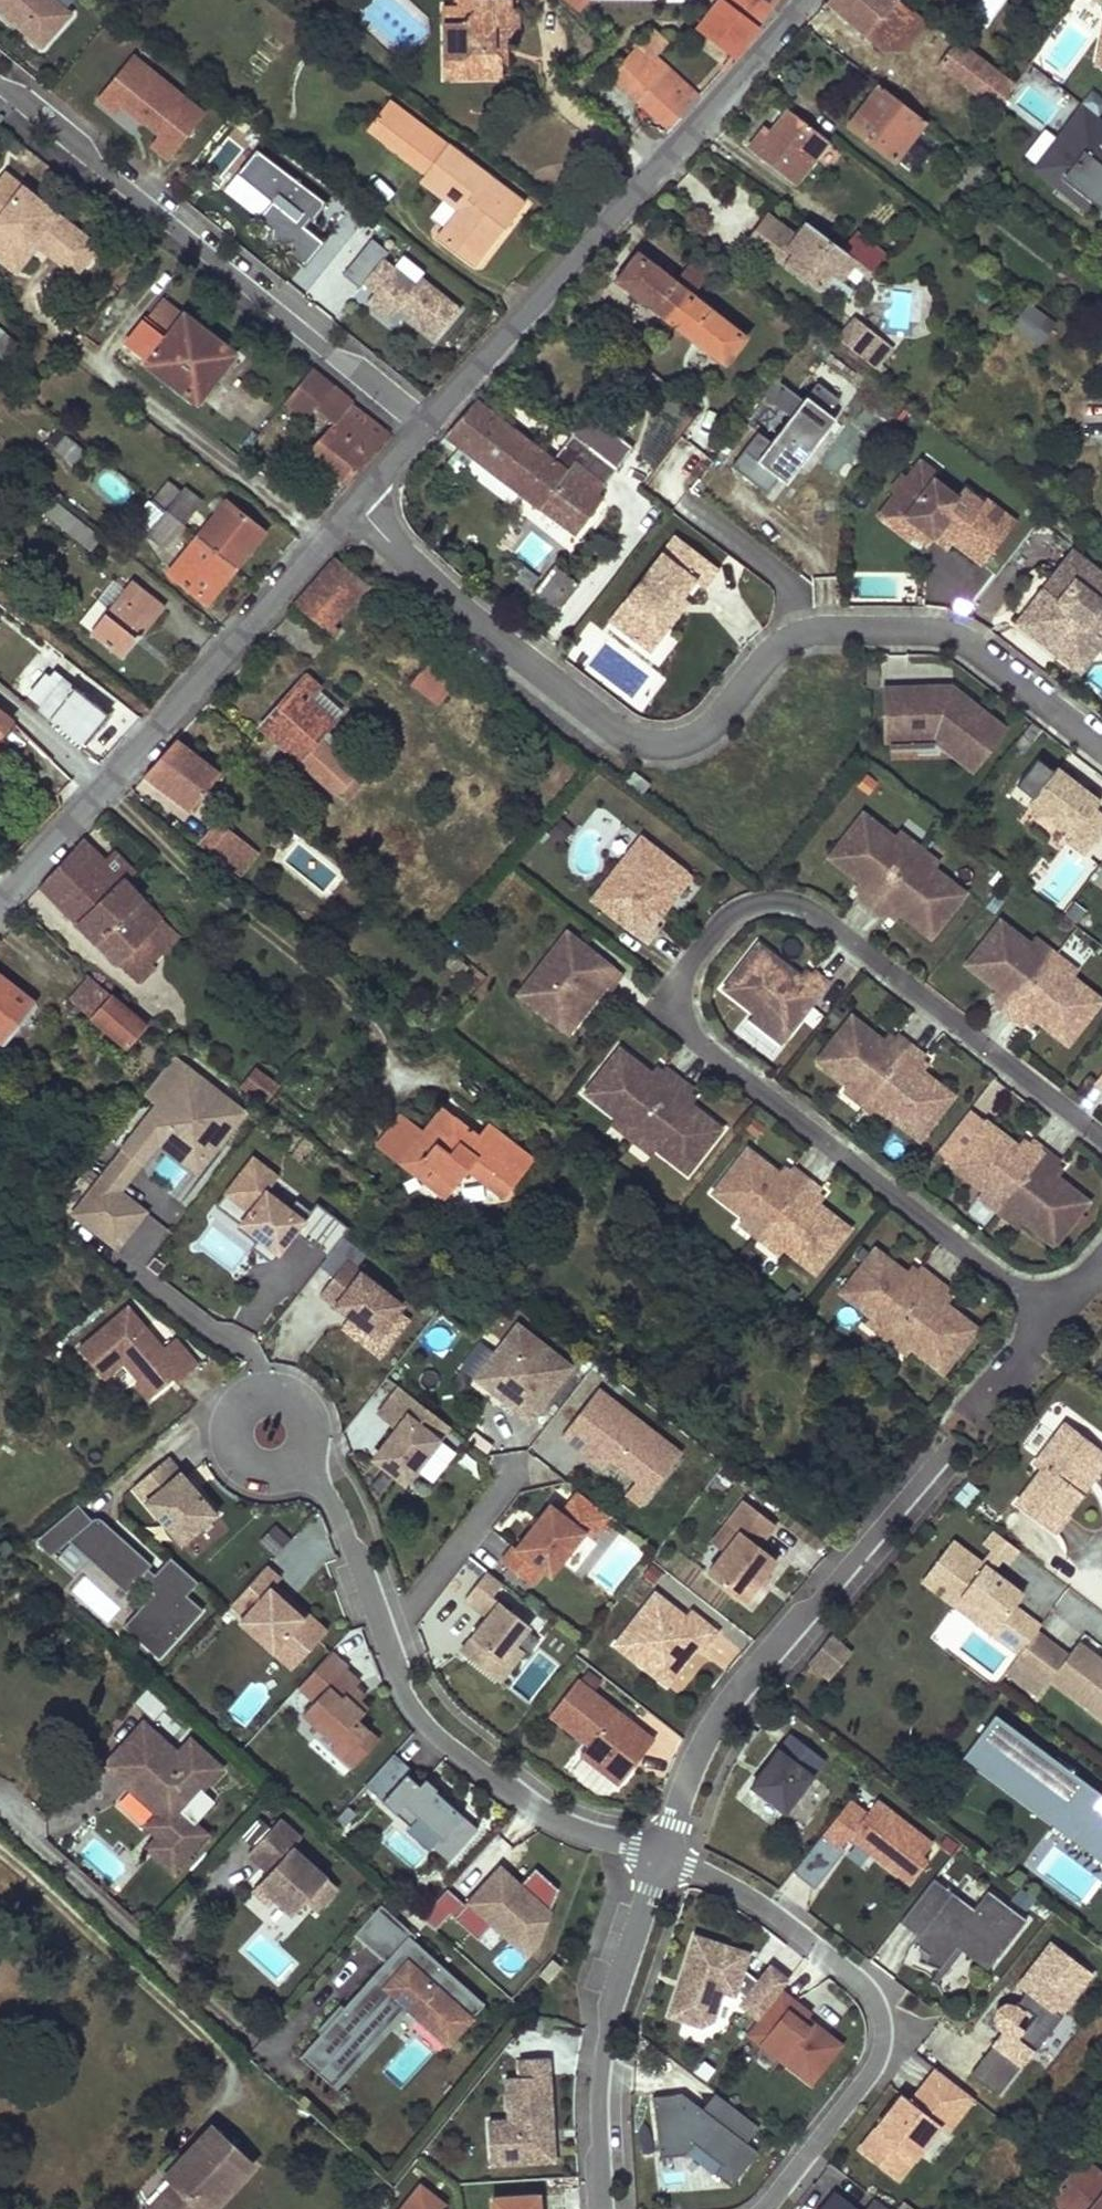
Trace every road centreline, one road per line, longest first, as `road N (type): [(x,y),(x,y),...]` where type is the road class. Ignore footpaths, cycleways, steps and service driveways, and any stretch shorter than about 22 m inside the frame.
road 1 (residential): [(1101,1130),(810,907),(782,898),(727,915),(680,985),(684,1025),(694,1039),(1057,1318)]
road 2 (residential): [(347,509),(621,735),(683,743),(708,730),(772,649),(793,635),(930,630),(970,645),(1101,746)]
road 3 (residential): [(666,1853),(535,1809),(443,1740),(405,1691),(337,1508),(299,1464)]
road 4 (residential): [(800,0),(425,425)]
road 5 (residential): [(425,425),(0,87)]
road 6 (residential): [(347,509),(0,902)]
road 7 (residential): [(666,1853),(802,1934),(865,1987),(888,2030),(886,2060),(762,2208)]
road 8 (residential): [(939,1456),(751,1674),(701,1753),(666,1853)]
road 9 (residential): [(666,1853),(608,2025),(600,2102),(604,2208)]
road 10 (residential): [(299,1464),(312,1437),(301,1408),(274,1395),(245,1405),(235,1448),(255,1470),(285,1472)]

